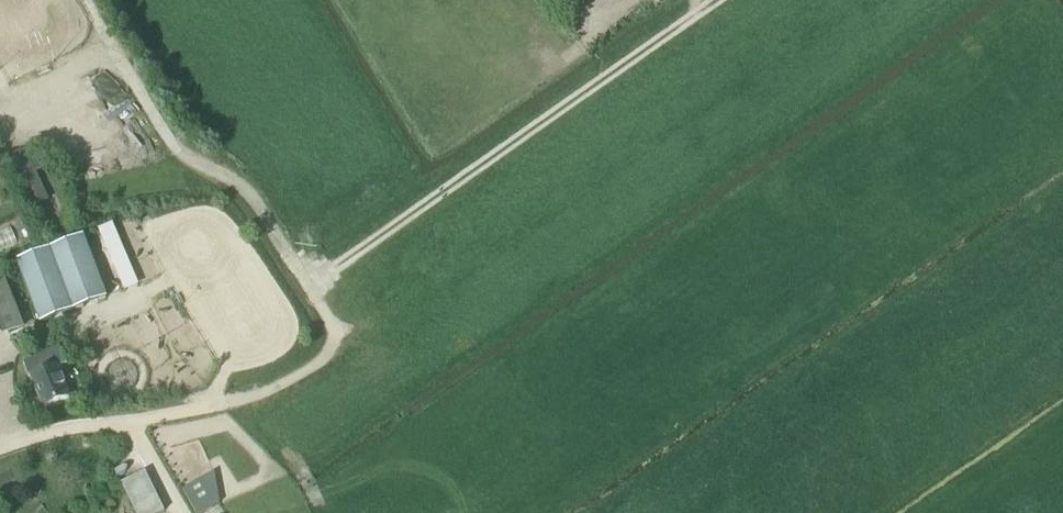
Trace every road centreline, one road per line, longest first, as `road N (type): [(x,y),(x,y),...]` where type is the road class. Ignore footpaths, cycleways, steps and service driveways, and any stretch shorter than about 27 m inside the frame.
road 1 (track): [(126,422),(258,395),(321,362),(334,345),(332,326),(245,190),(175,150),(85,0)]
road 2 (track): [(311,284),(717,0)]

